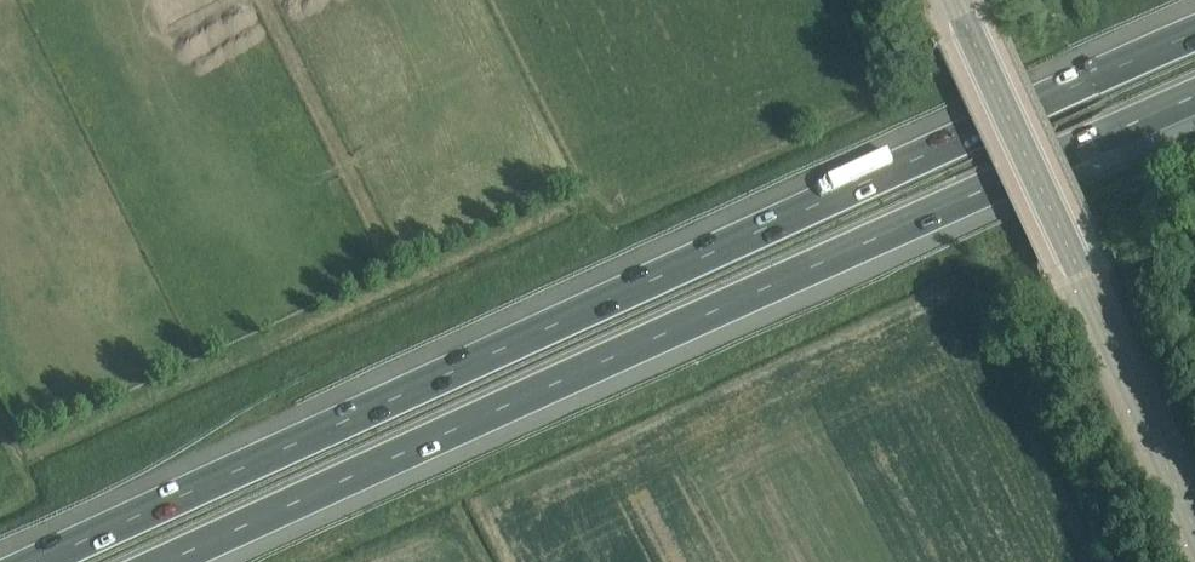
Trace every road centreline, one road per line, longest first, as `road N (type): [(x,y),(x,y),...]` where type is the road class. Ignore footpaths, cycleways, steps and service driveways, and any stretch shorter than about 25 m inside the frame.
road 1 (motorway): [(1194,34),(36,561)]
road 2 (motorway): [(168,561),(1194,95)]
road 3 (tertiary): [(1194,531),(955,0)]

